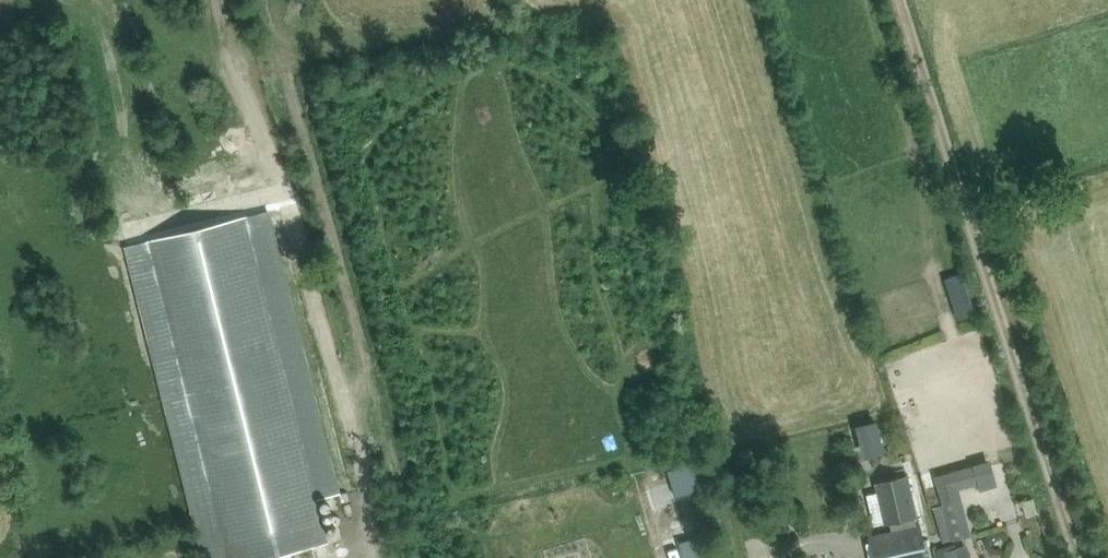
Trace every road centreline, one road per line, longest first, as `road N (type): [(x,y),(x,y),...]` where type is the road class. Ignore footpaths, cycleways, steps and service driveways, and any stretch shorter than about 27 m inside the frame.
road 1 (track): [(1079,557),(903,0)]

